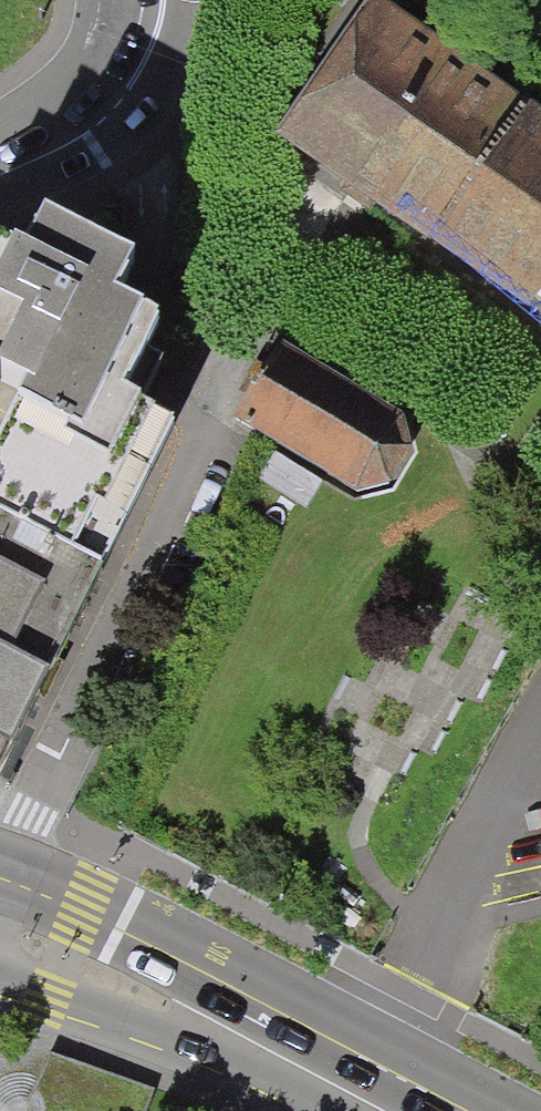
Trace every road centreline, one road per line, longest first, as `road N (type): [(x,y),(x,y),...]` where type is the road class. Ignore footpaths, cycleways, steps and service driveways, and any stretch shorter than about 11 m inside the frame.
road 1 (residential): [(0,893),(249,323)]
road 2 (secondary): [(0,925),(102,966),(381,1110)]
road 3 (secondary): [(162,0),(133,87),(109,112),(71,140),(0,172)]

